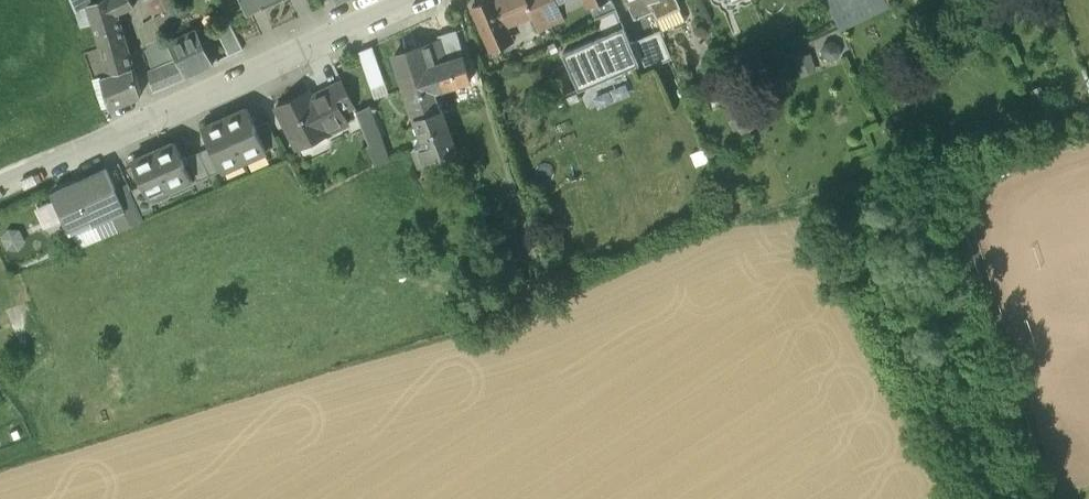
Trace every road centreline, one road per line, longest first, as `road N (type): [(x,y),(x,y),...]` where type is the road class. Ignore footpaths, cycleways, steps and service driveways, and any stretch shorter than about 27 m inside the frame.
road 1 (residential): [(415,0),(0,191)]

